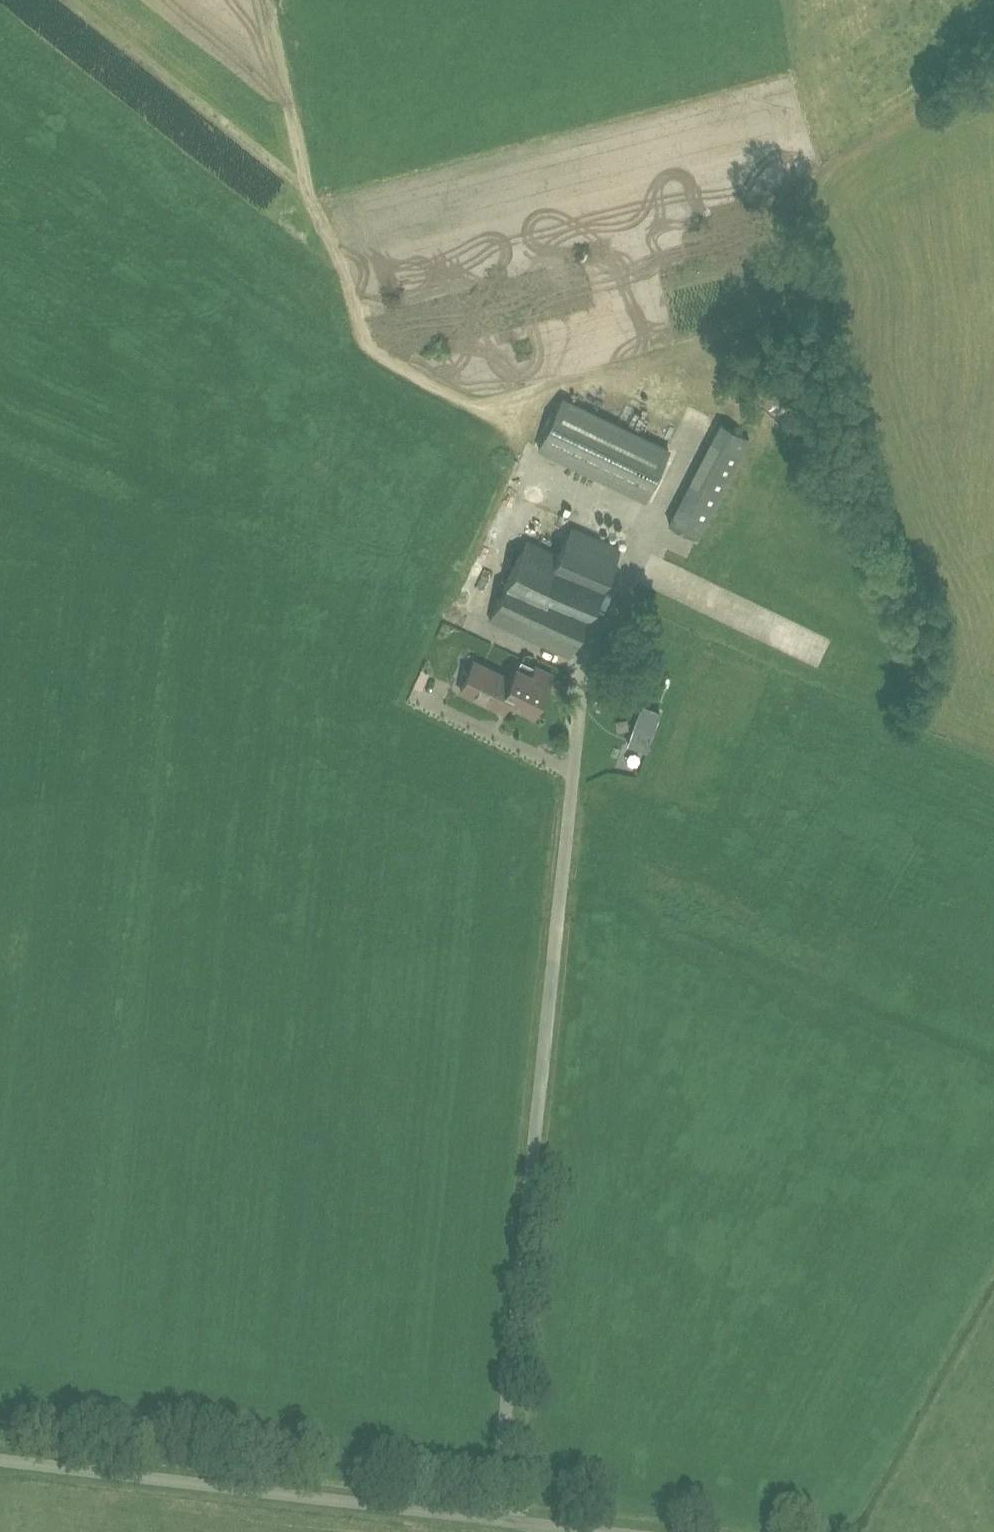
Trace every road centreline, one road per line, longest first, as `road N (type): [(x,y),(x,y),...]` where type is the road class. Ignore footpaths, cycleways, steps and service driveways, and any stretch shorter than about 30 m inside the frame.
road 1 (unclassified): [(0,1460),(498,1518)]

